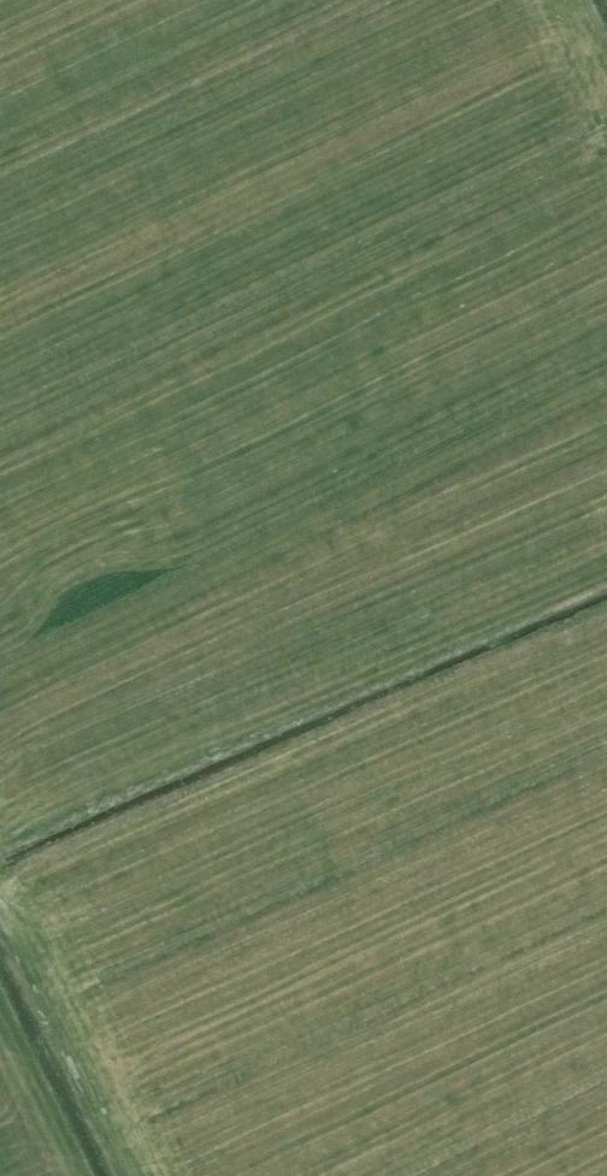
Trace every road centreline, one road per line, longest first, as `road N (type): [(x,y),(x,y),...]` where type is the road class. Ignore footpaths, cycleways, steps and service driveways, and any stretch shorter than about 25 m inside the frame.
road 1 (track): [(0,909),(127,1175)]

